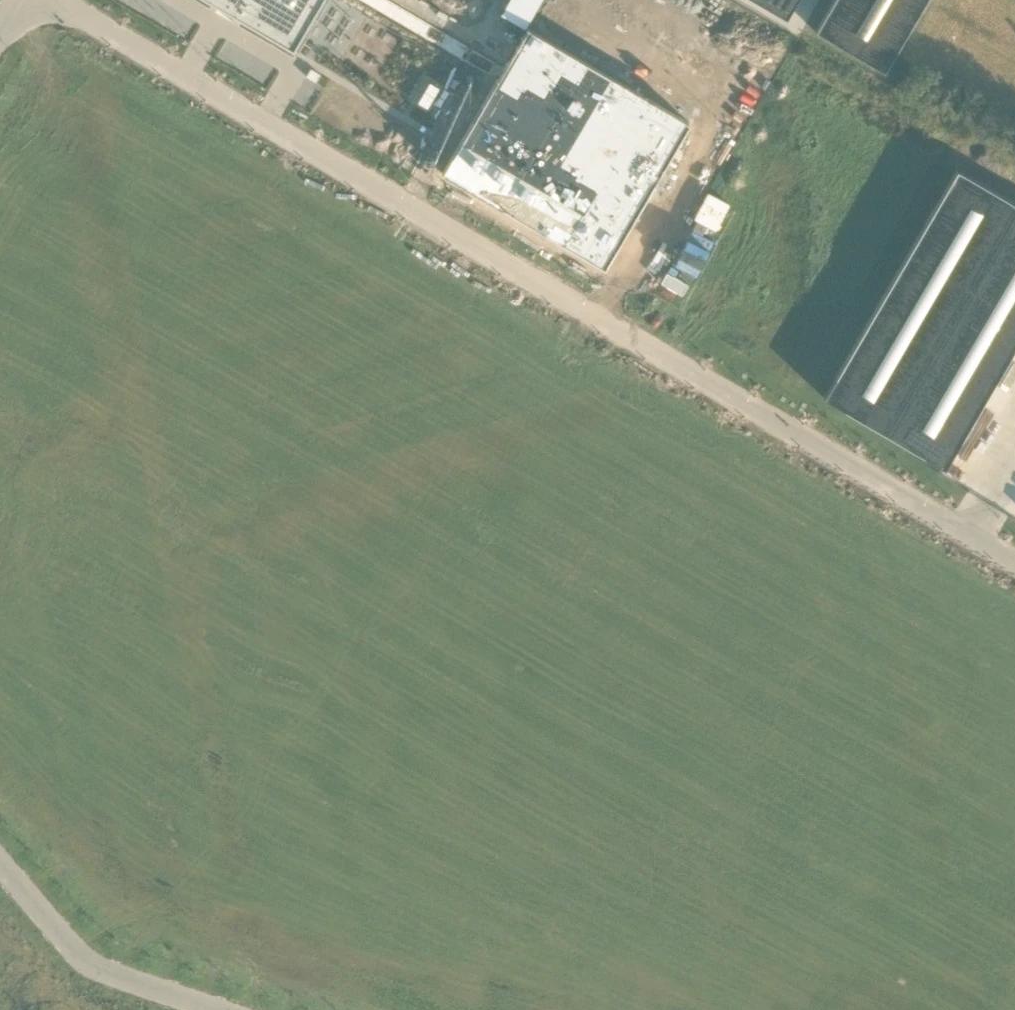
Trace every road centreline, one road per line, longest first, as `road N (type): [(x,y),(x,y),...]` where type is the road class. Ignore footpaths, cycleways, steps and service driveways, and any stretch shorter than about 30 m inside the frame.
road 1 (unclassified): [(57,0),(1014,561)]
road 2 (unclassified): [(0,864),(79,954),(108,973),(216,1009)]

